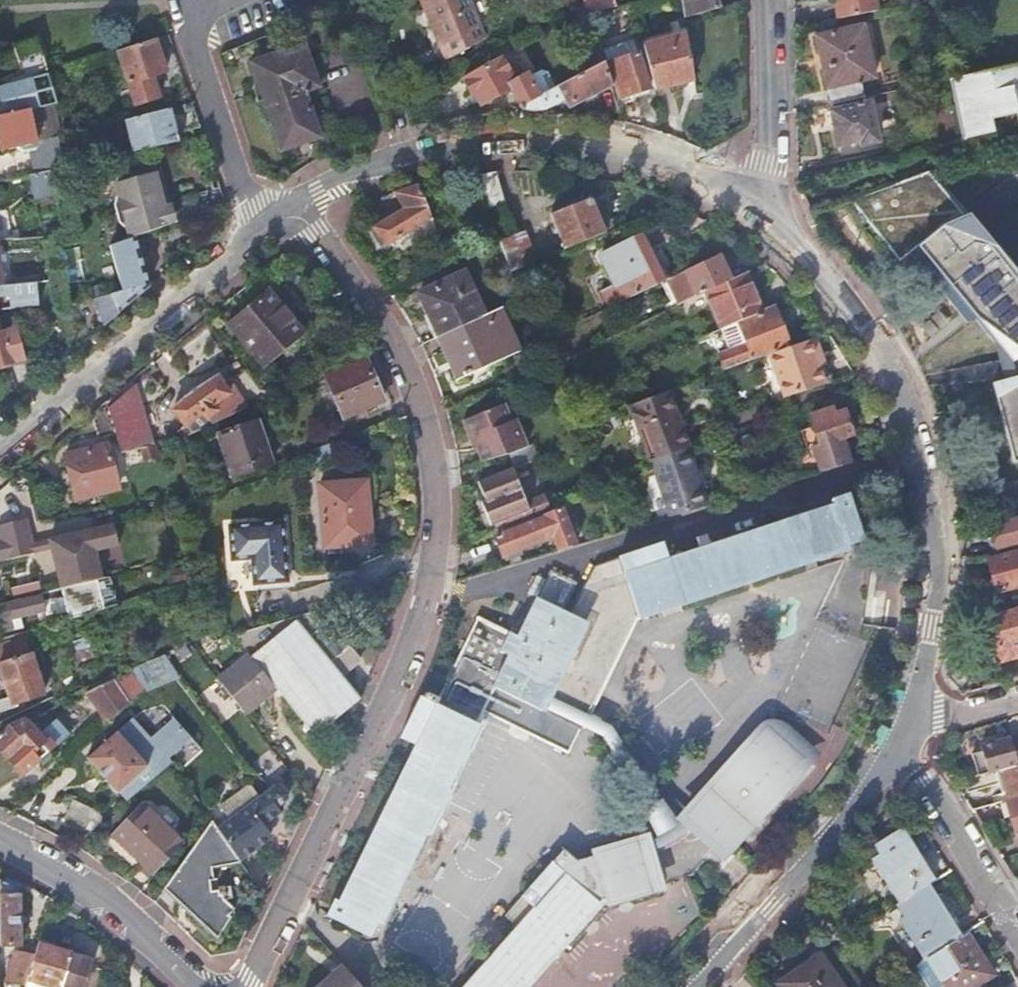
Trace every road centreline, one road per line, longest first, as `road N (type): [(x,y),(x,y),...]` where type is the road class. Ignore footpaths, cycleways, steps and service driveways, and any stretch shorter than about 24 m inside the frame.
road 1 (residential): [(248,986),(417,604),(432,524),(424,443),(393,354),(289,204)]
road 2 (tertiary): [(906,714),(932,620),(939,556),(916,458),(892,391),(846,310),(757,212)]
road 3 (tertiary): [(757,212),(651,164),(557,138),(462,143),(343,175),(289,204)]
road 4 (tertiary): [(258,228),(0,449)]
road 5 (tertiary): [(687,986),(845,811),(889,740)]
road 6 (tertiary): [(0,840),(116,912),(198,986)]
road 7 (residential): [(889,740),(925,777),(1017,944)]
road 8 (residential): [(188,9),(258,228)]
road 9 (residential): [(763,0),(757,212)]

